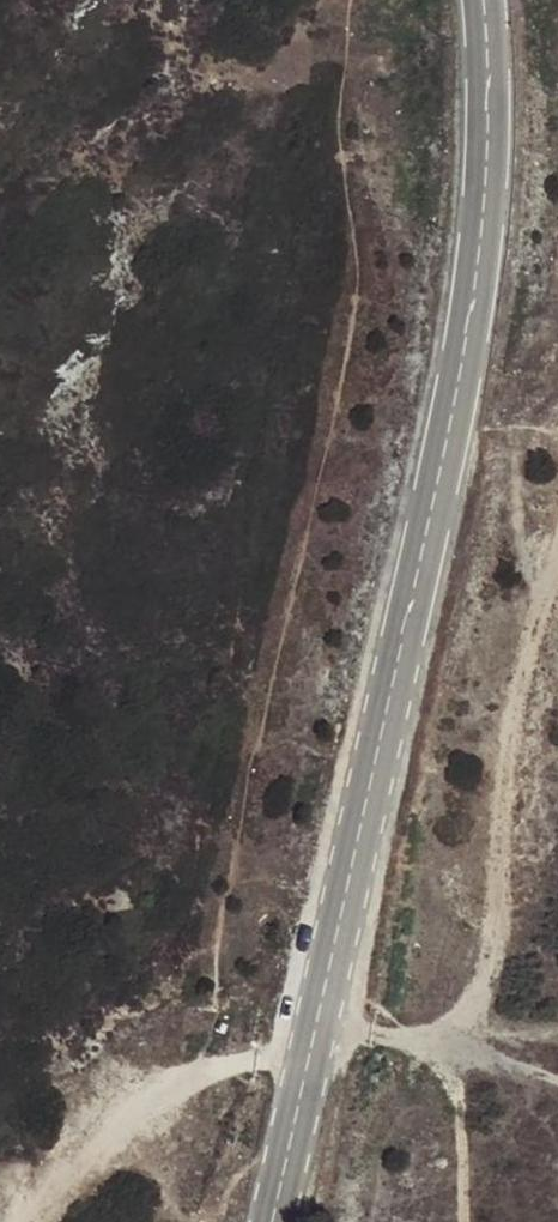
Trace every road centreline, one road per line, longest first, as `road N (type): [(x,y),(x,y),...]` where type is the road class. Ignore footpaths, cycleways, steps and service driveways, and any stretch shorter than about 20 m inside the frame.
road 1 (tertiary): [(481,0),(485,164),(459,378),(272,1221)]
road 2 (track): [(446,1032),(472,1005),(484,973),(507,850),(511,715),(557,543)]
road 3 (track): [(15,1221),(99,1130),(208,1069),(309,1045)]
road 4 (track): [(467,1221),(459,1075),(374,1034),(309,1045)]
road 5 (track): [(374,1034),(446,1032),(557,1083)]

